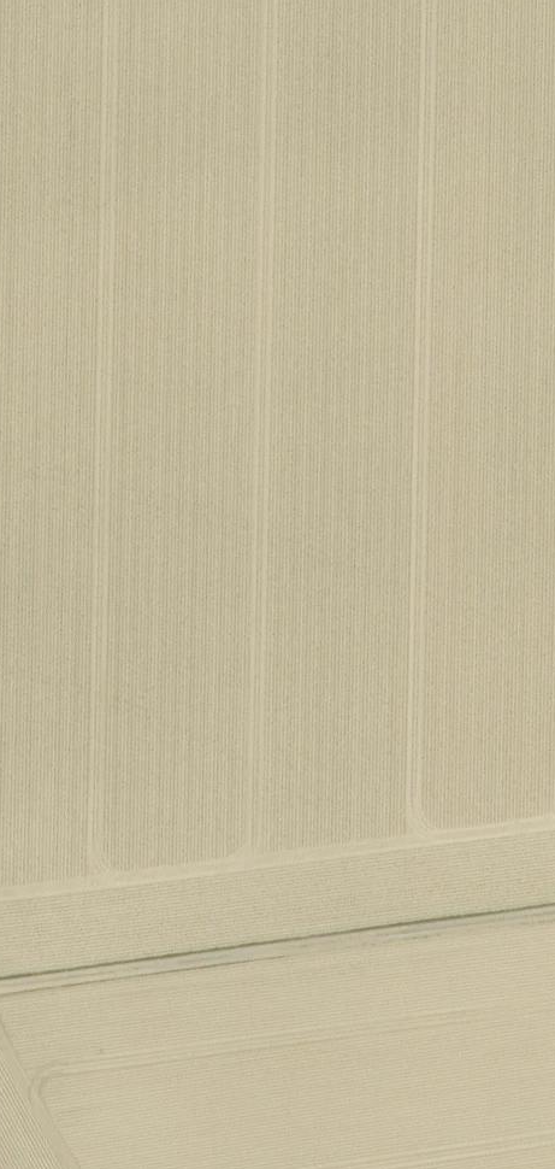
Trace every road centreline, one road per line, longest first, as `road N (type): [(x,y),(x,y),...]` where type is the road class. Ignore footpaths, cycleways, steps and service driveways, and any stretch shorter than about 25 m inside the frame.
road 1 (track): [(0,990),(554,908)]

